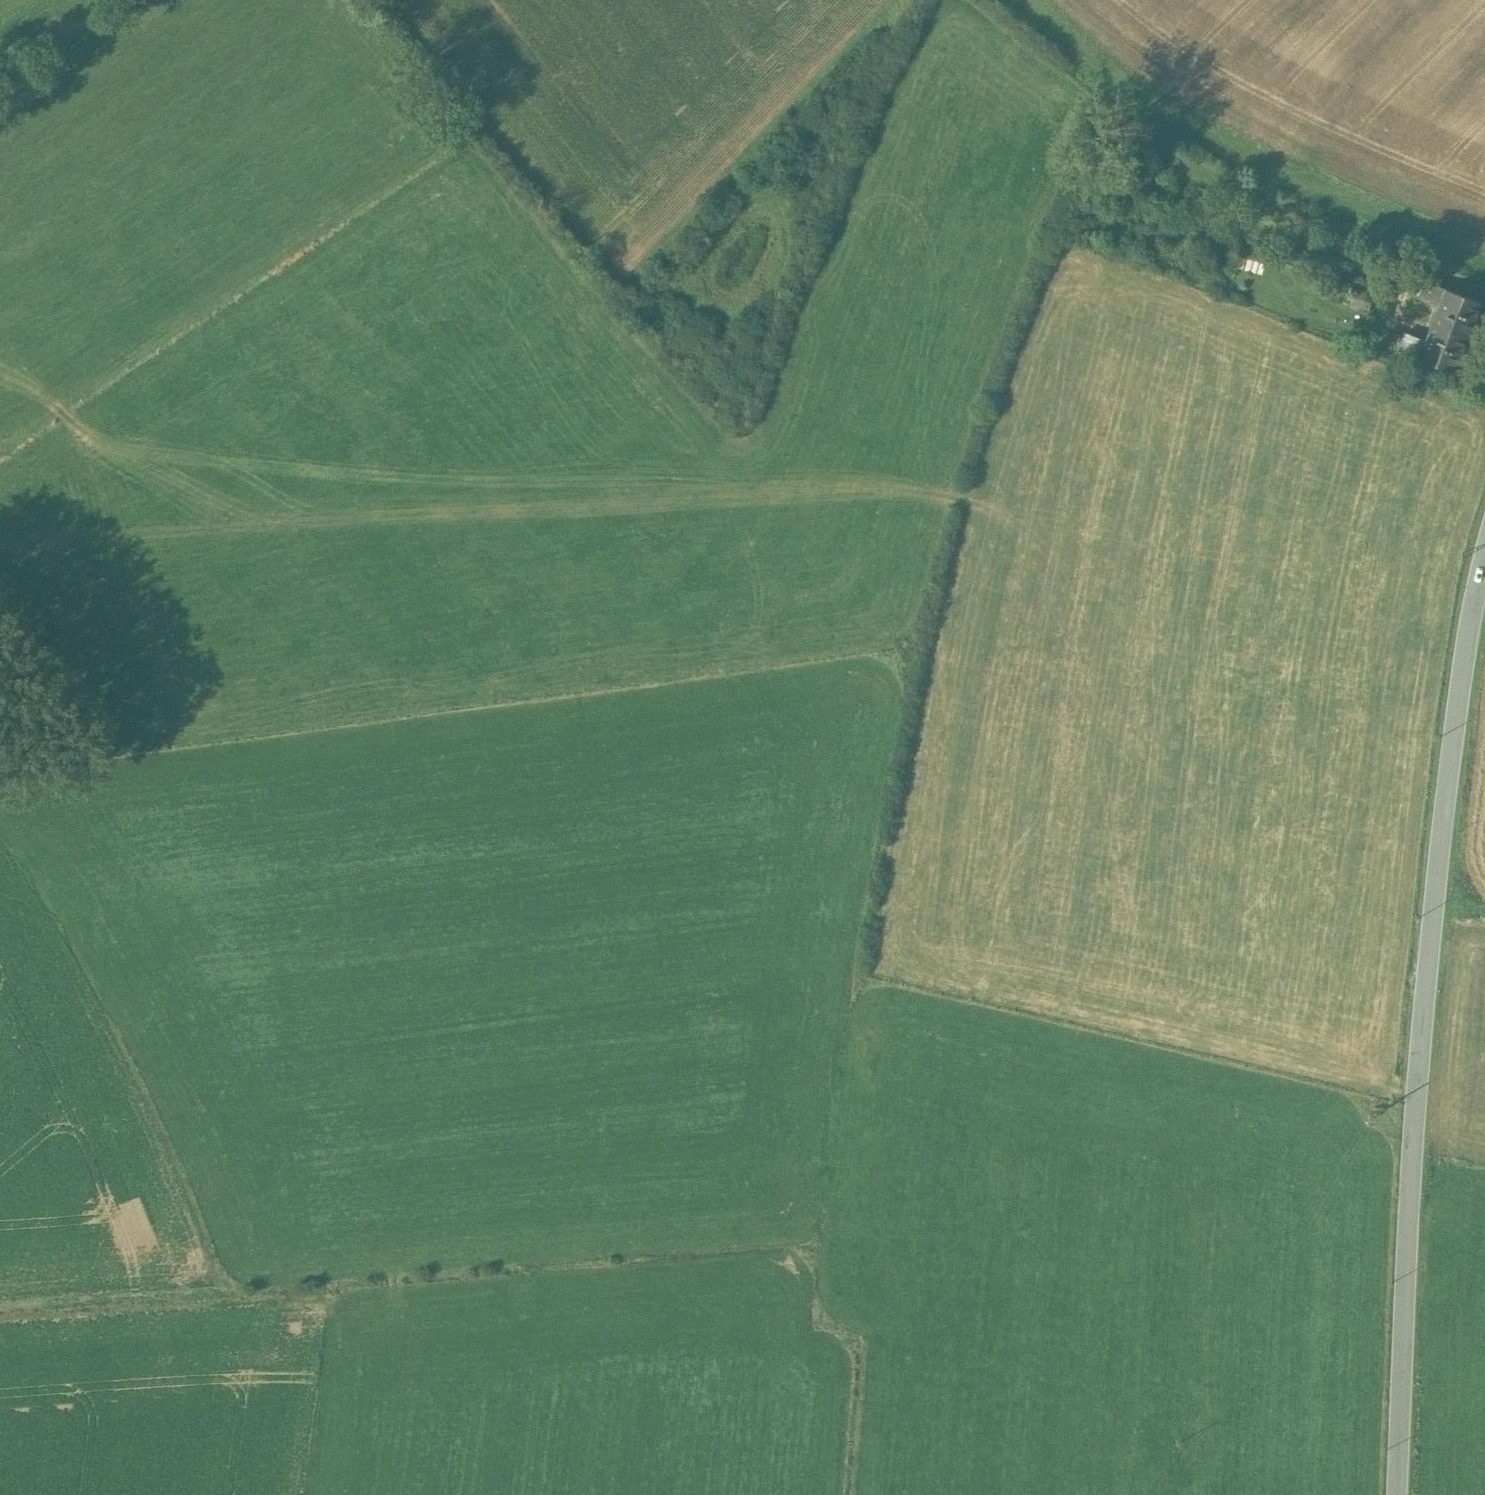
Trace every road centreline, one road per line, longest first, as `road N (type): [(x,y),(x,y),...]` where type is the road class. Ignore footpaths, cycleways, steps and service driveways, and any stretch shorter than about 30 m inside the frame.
road 1 (tertiary): [(1484,554),(1468,626),(1429,955),(1396,1494)]

